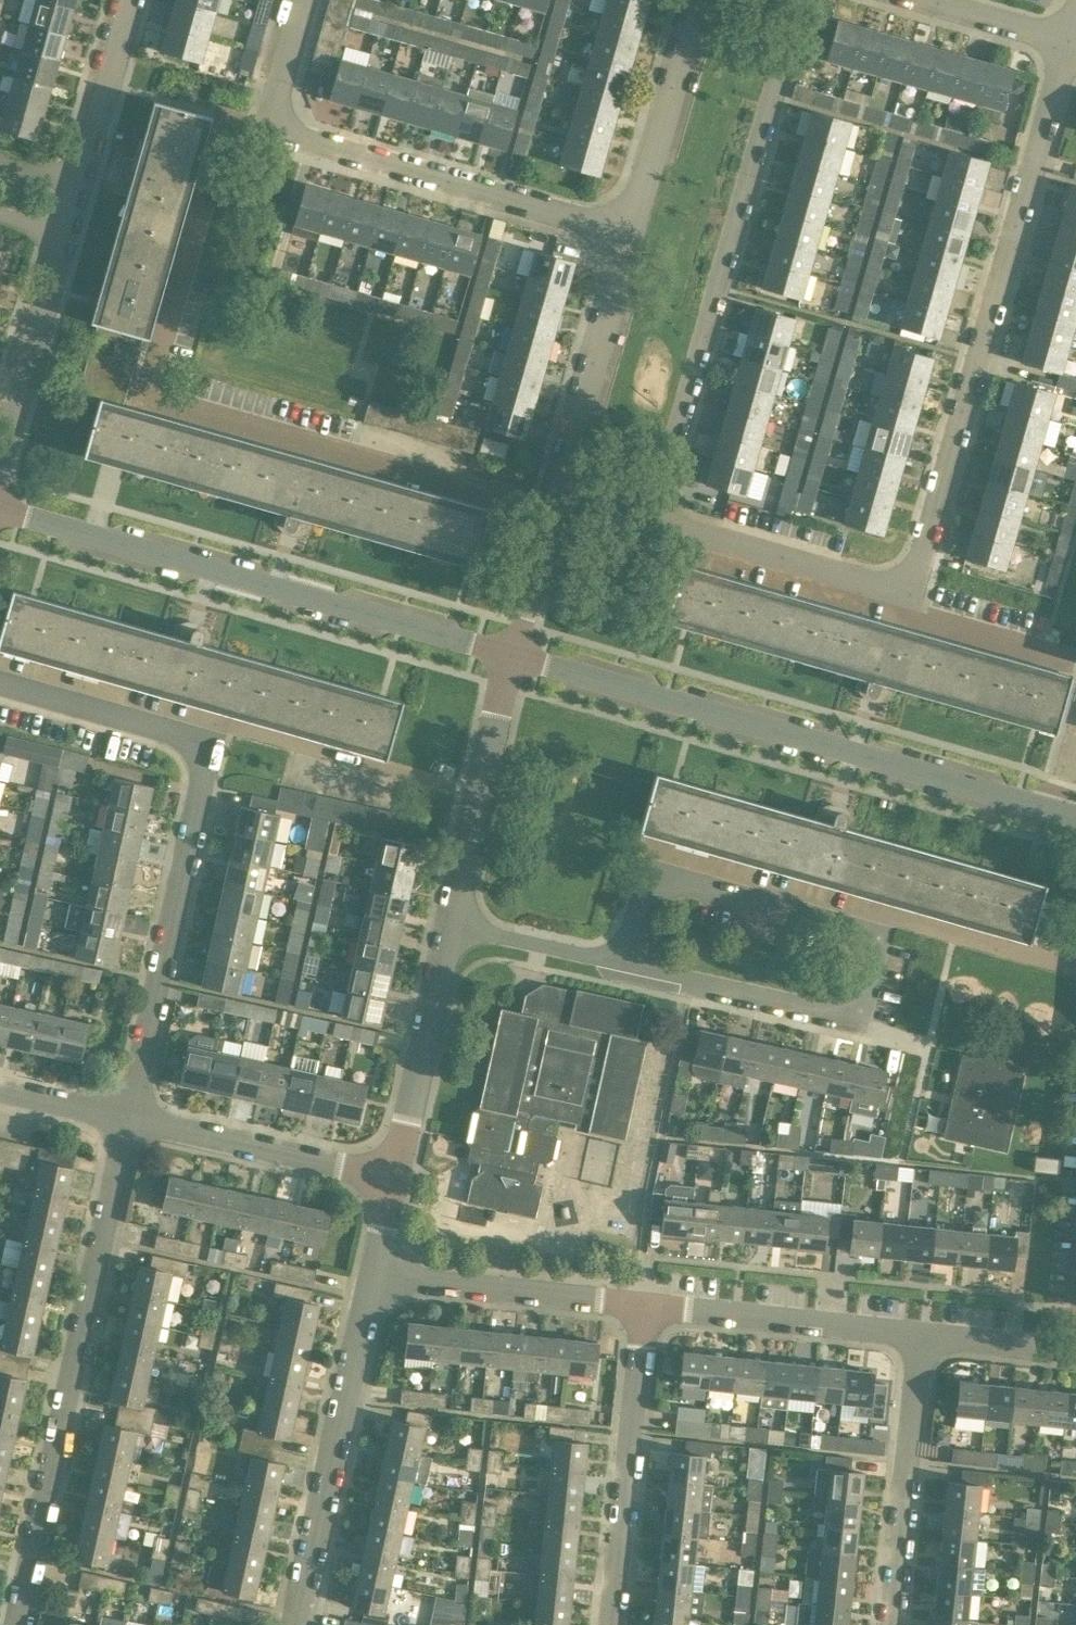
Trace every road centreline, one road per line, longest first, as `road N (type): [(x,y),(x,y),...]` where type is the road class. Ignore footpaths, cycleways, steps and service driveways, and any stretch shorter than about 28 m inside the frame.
road 1 (residential): [(654,518),(912,592),(1071,41)]
road 2 (residential): [(558,506),(170,402),(156,383),(230,122),(274,100)]
road 3 (residential): [(130,1116),(209,743),(0,684)]
road 4 (residential): [(1075,815),(513,654)]
road 5 (residential): [(654,518),(806,0)]
road 6 (residential): [(513,654),(0,508)]
road 7 (residential): [(20,1624),(130,1116)]
road 8 (residential): [(631,238),(309,139),(280,116),(274,100)]
road 9 (residential): [(296,1624),(379,1274)]
road 10 (residential): [(877,936),(668,877),(646,889),(629,964)]
road 11 (residential): [(617,1624),(643,1306)]
road 12 (residential): [(629,964),(858,1014),(877,936)]
road 13 (residential): [(890,1624),(921,1335)]
road 14 (residential): [(921,1335),(643,1306)]
road 15 (residential): [(451,925),(513,654)]
road 16 (residential): [(396,1173),(130,1116)]
road 17 (residential): [(643,1306),(379,1274)]
road 18 (residential): [(561,492),(631,238)]
road 19 (residential): [(396,1173),(451,925)]
road 20 (residential): [(631,238),(699,0)]
road 21 (residential): [(0,469),(66,231)]
road 22 (residential): [(81,177),(131,0)]
road 23 (residential): [(451,925),(629,964)]
road 24 (residential): [(513,654),(558,506)]
road 25 (residential): [(1075,1349),(921,1335)]
road 26 (residential): [(1071,41),(935,0)]
road 27 (residential): [(130,1116),(0,1089)]

